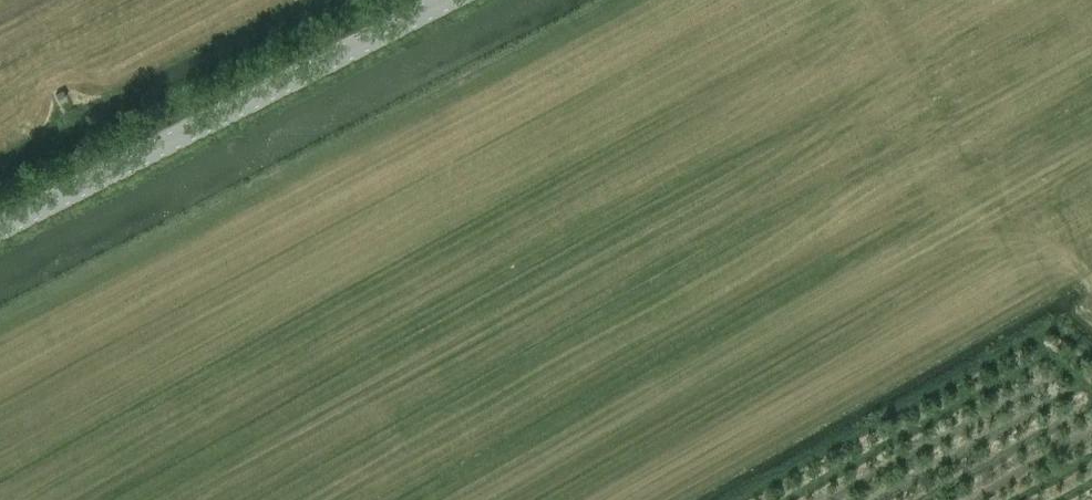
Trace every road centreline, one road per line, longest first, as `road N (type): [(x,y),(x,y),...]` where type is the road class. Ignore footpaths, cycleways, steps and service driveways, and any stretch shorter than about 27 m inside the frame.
road 1 (tertiary): [(0,228),(439,0)]

